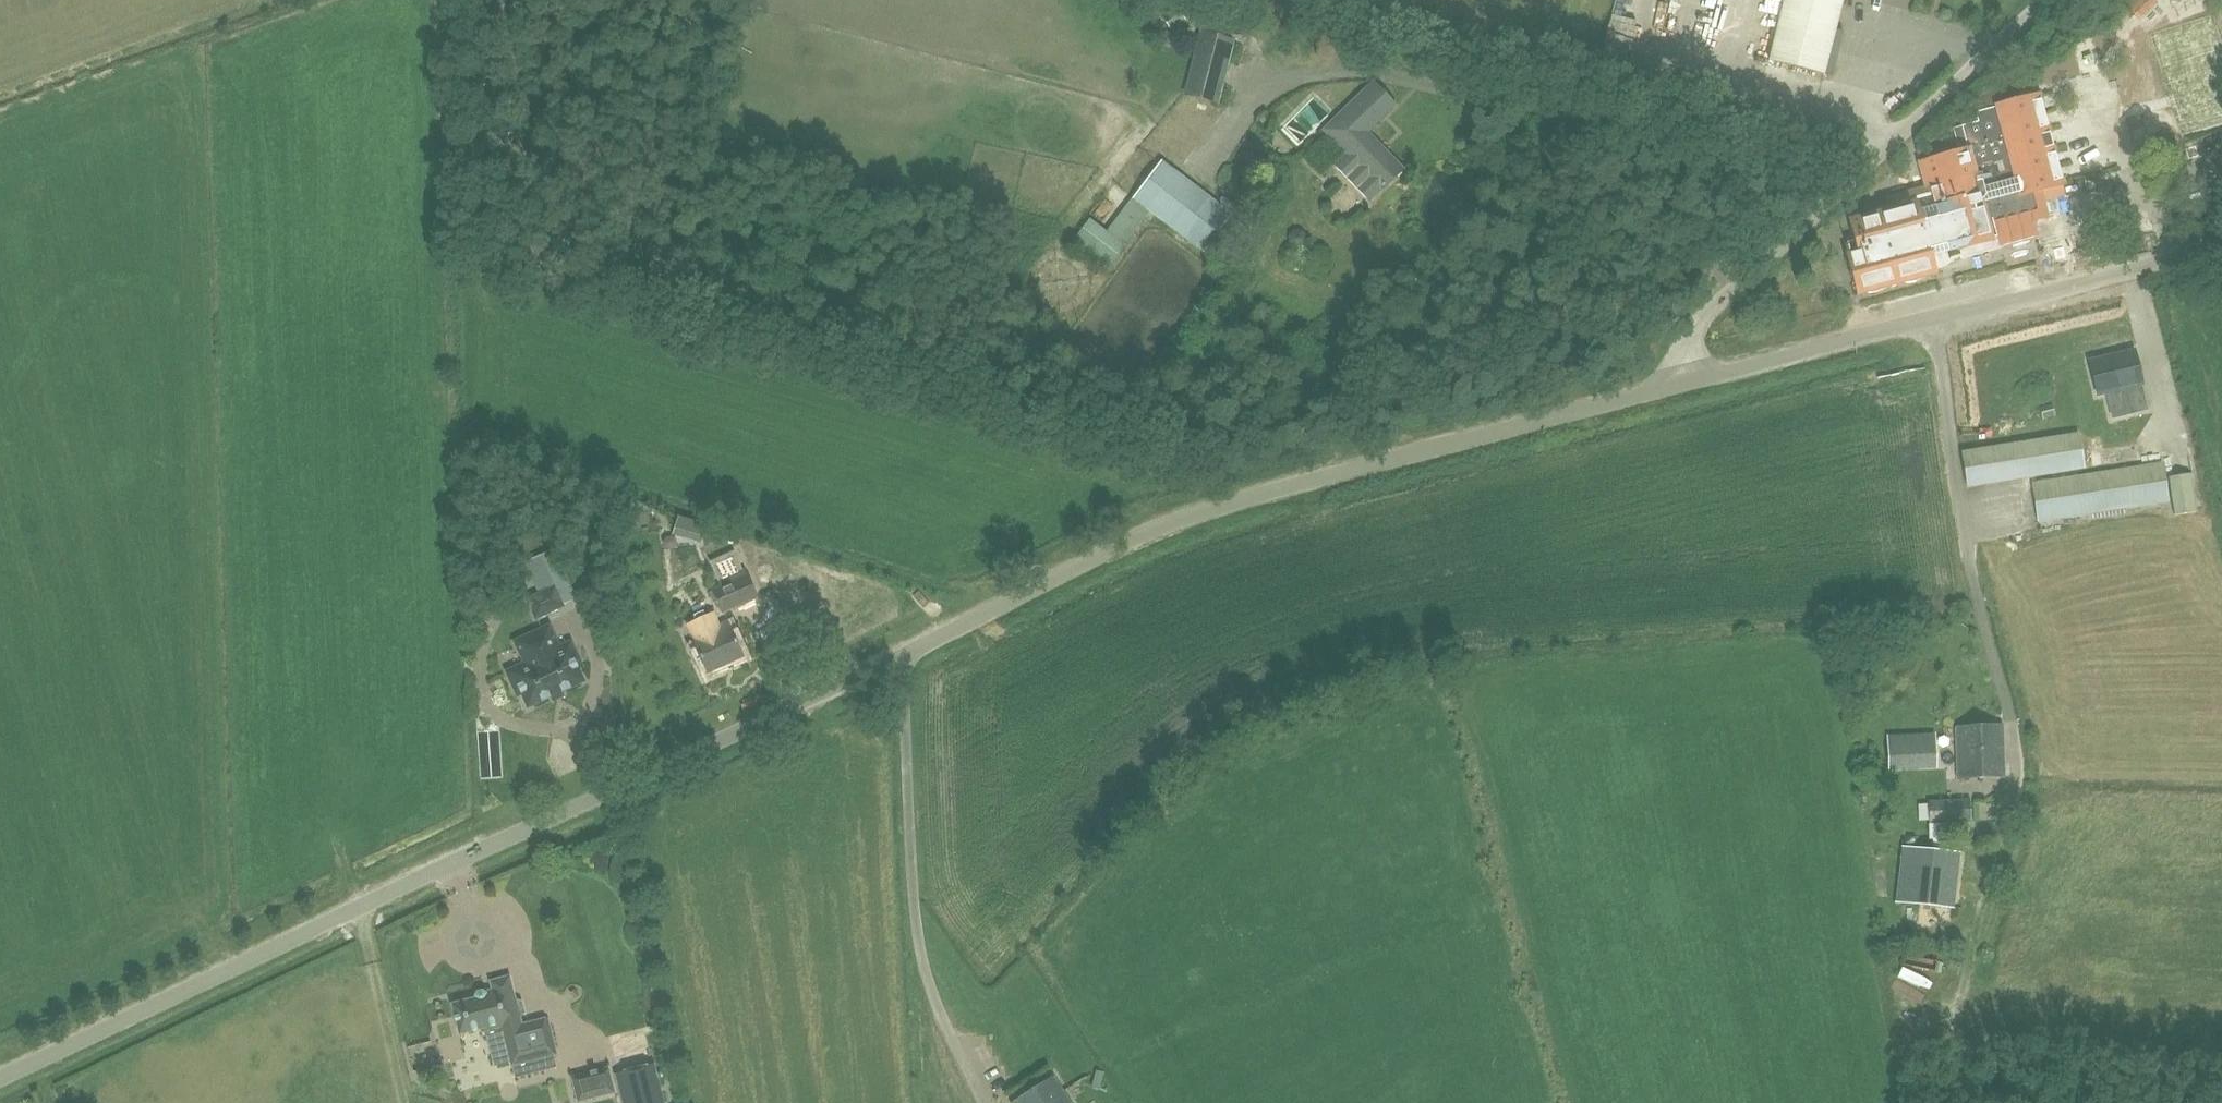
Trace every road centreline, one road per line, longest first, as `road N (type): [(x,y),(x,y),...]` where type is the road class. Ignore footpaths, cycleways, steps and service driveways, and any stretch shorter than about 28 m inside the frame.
road 1 (unclassified): [(0,1082),(1211,509),(1689,383)]
road 2 (unclassified): [(1689,383),(2221,242)]
road 3 (unclassified): [(1689,383),(1690,346),(1708,314),(2049,0)]

